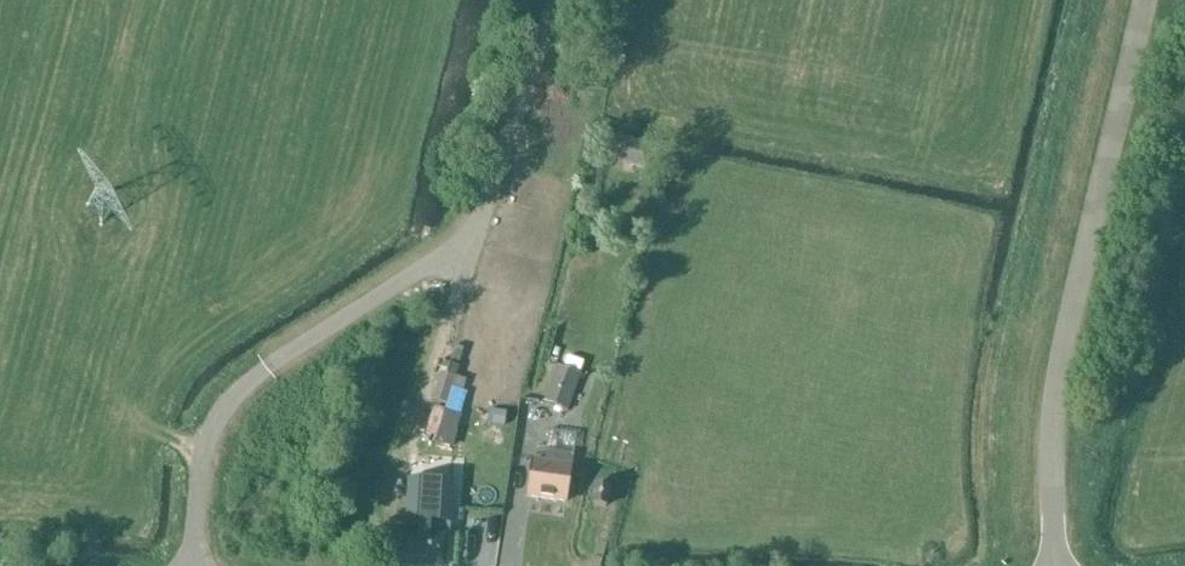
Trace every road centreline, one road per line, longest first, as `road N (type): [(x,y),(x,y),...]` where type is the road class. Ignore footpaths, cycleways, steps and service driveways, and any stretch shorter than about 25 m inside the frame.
road 1 (unclassified): [(194,565),(202,455),(220,414),(440,256),(476,218),(533,0)]
road 2 (unclassified): [(1054,565),(1056,379),(1144,0)]

